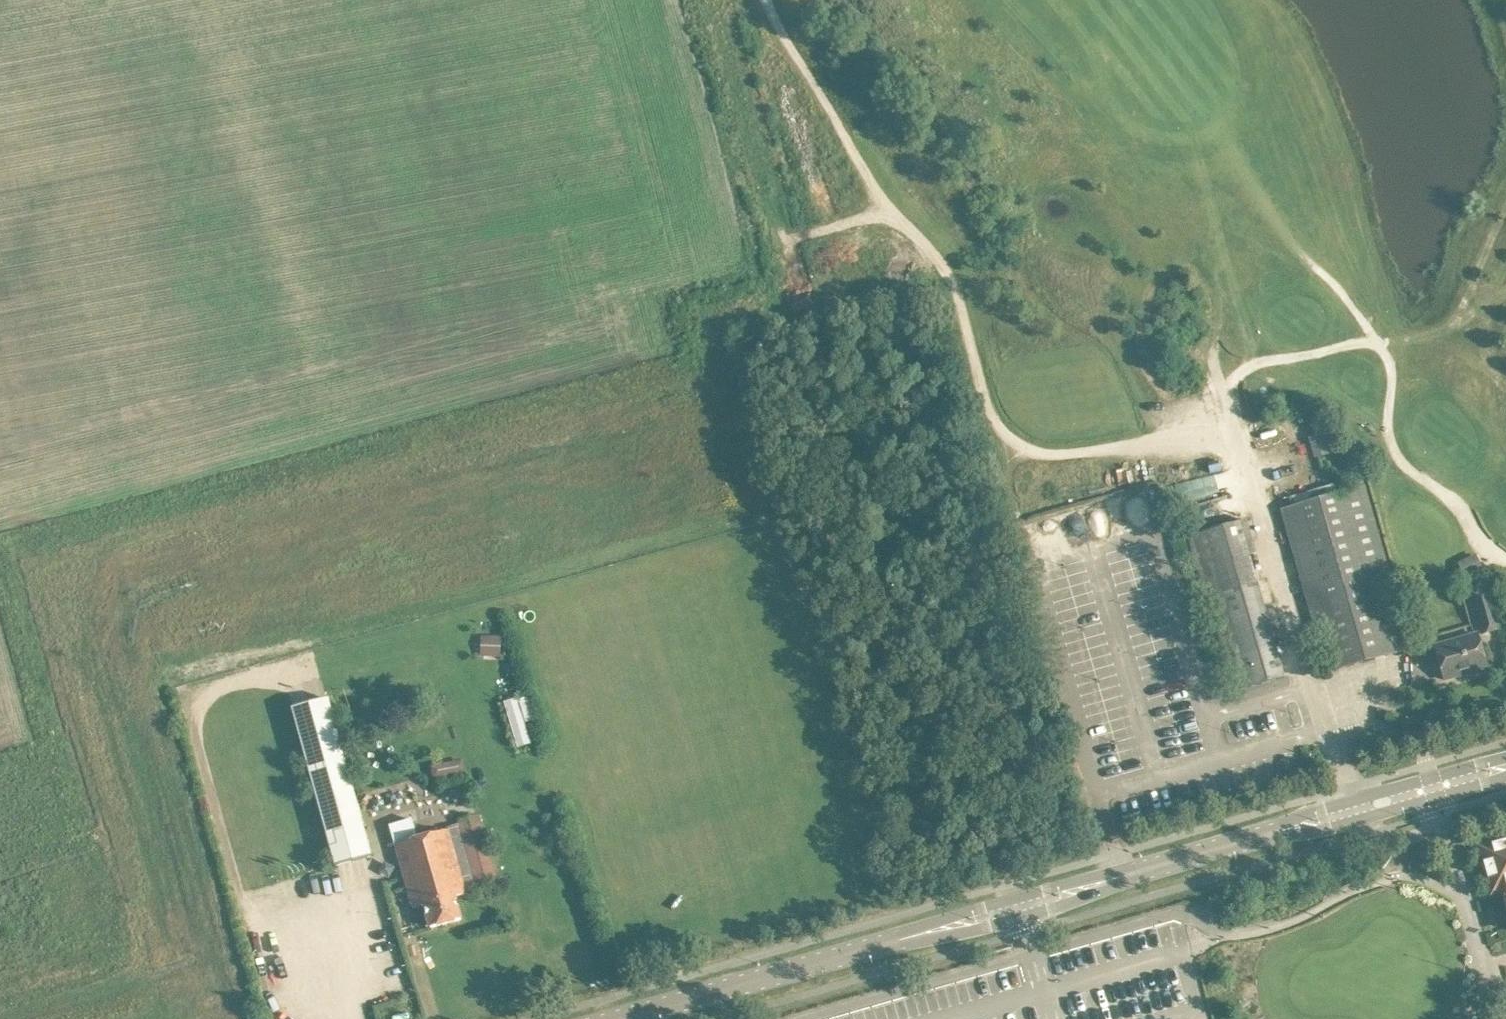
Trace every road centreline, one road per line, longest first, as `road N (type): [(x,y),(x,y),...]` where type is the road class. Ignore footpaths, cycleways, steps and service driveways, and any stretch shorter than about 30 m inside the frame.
road 1 (tertiary): [(619,1018),(1505,766)]
road 2 (track): [(1012,442),(1056,455),(1231,421),(1222,389),(1247,366),(1375,343),(1391,367),(1388,431),(1397,456),(1505,559)]
road 3 (track): [(1433,788),(1493,994)]

